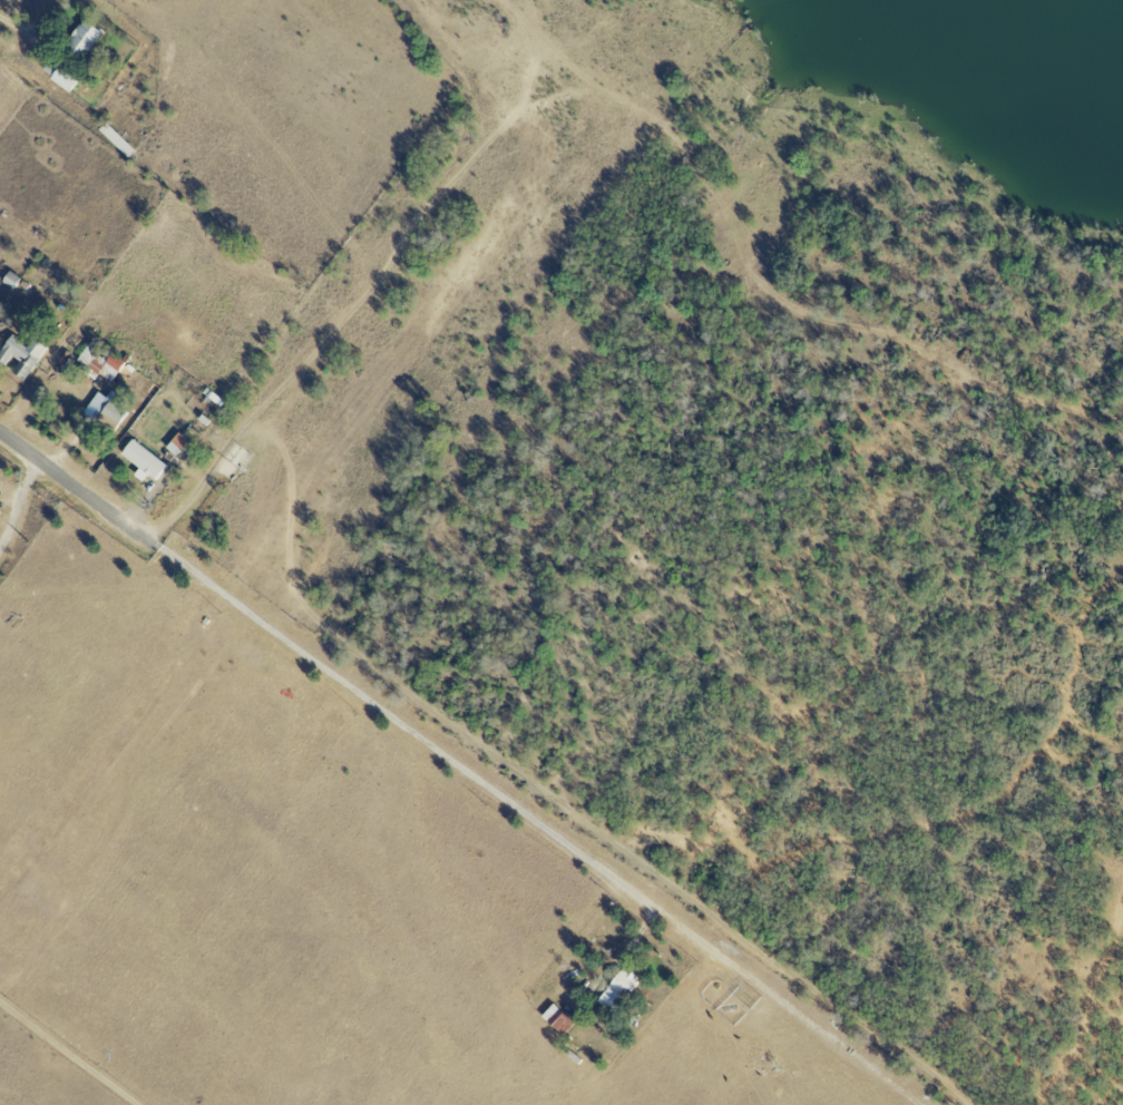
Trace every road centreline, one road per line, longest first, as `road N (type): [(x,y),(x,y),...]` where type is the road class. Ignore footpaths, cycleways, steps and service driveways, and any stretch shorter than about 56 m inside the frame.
road 1 (residential): [(0,433),(920,1104)]

